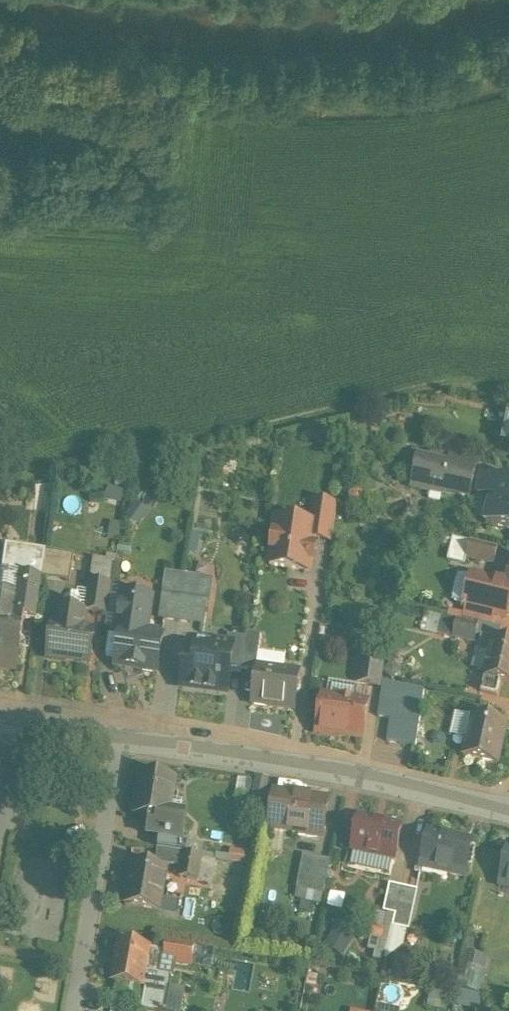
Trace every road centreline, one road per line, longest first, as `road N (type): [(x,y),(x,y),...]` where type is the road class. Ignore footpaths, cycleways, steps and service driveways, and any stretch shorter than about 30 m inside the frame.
road 1 (residential): [(121,739),(508,811)]
road 2 (residential): [(121,739),(75,1010)]

